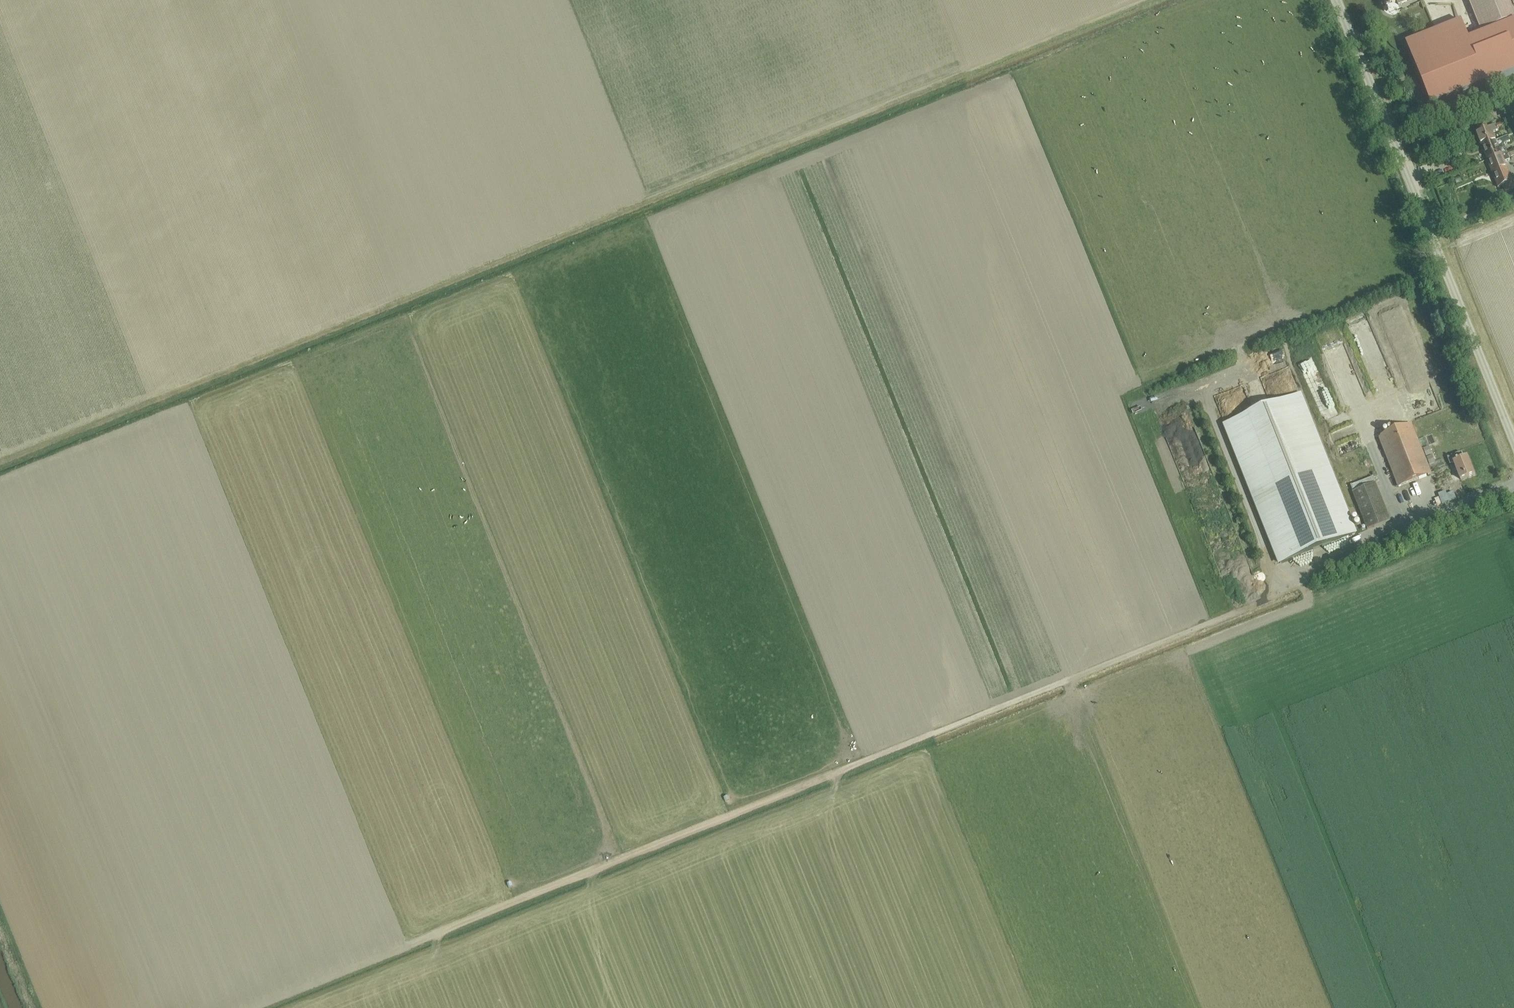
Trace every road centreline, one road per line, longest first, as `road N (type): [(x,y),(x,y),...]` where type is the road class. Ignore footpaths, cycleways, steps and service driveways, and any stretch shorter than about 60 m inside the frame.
road 1 (unclassified): [(1513,441),(1336,0)]

